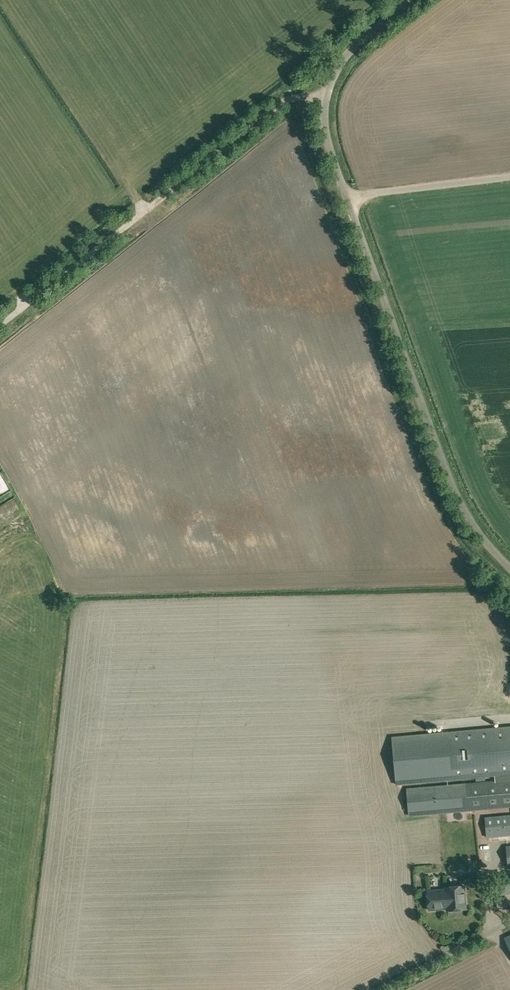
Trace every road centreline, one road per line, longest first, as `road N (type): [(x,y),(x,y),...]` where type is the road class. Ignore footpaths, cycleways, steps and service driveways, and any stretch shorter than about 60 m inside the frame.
road 1 (unclassified): [(509,568),(477,530),(449,477),(331,152),(326,96)]
road 2 (unclassified): [(0,325),(281,103),(326,96)]
road 3 (unclassified): [(326,96),(348,54),(412,0)]

